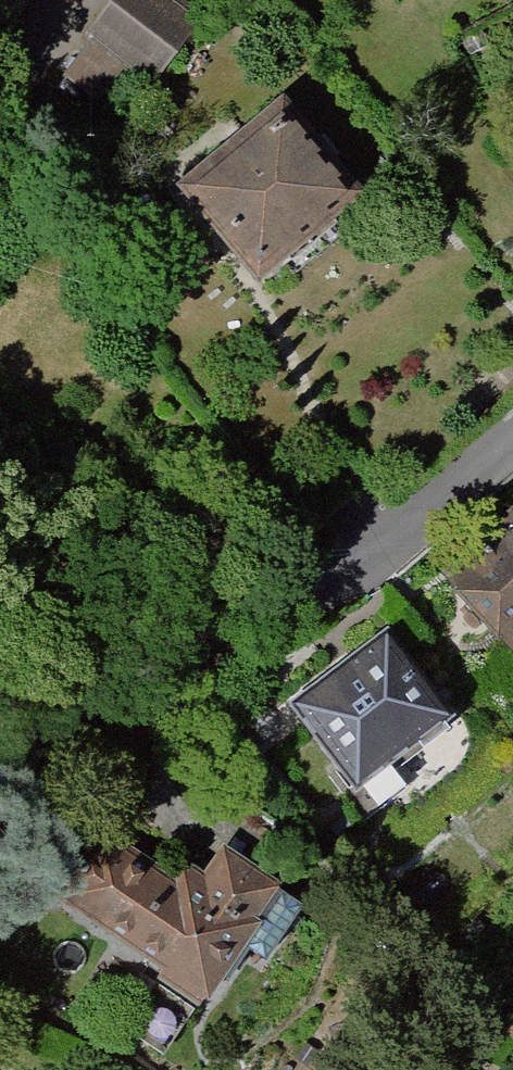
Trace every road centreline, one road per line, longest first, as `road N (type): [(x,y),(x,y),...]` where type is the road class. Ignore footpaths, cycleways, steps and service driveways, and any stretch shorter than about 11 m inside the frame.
road 1 (residential): [(0,749),(183,685),(385,556),(512,443)]

